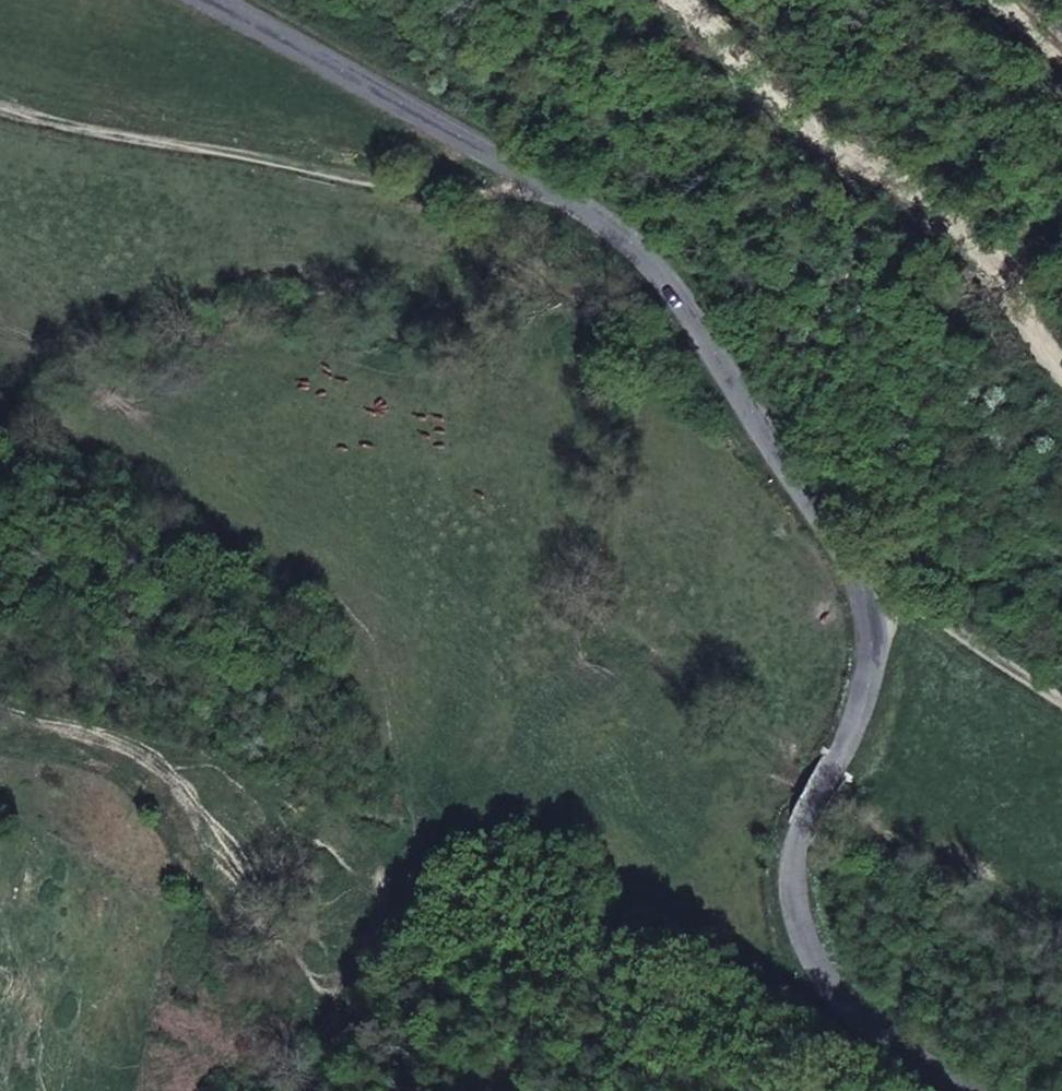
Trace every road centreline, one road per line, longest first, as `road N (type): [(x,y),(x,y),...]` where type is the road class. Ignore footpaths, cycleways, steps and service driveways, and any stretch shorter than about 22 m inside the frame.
road 1 (tertiary): [(840,765),(881,656),(878,594),(662,270),(442,96),(211,0)]
road 2 (secondary): [(972,1090),(834,992),(806,930),(795,866),(840,765)]
road 3 (track): [(878,594),(1061,700)]

